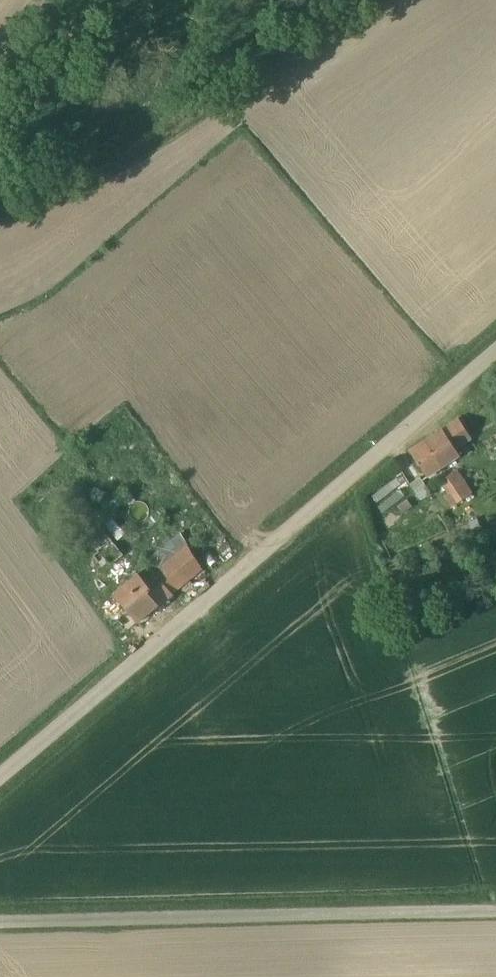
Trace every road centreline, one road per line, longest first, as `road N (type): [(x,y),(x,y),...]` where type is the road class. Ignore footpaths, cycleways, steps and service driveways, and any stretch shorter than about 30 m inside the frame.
road 1 (unclassified): [(0,774),(495,355)]
road 2 (unclassified): [(0,924),(495,912)]

